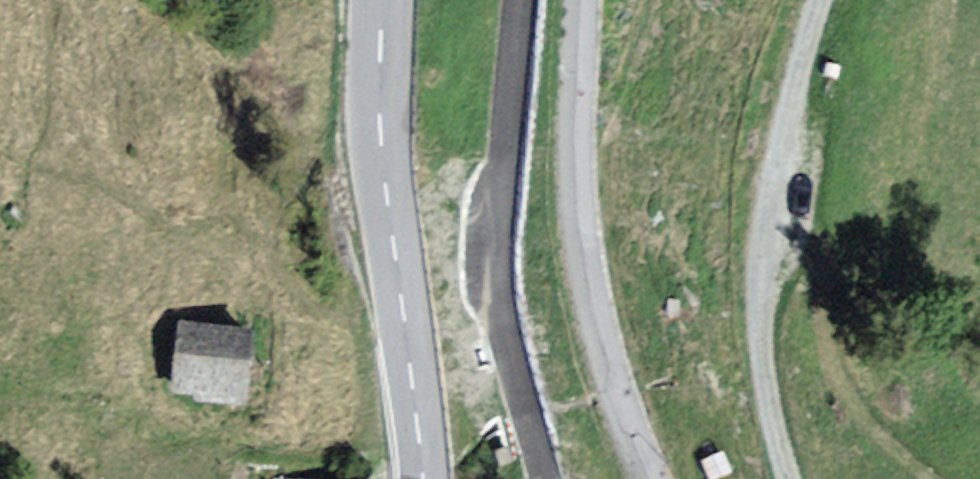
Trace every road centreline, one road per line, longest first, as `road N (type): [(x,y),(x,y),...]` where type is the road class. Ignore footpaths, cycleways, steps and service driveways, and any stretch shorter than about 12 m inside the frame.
road 1 (track): [(827,0),(770,198),(752,332),(764,437),(780,478)]
road 2 (unclassified): [(582,0),(580,226),(614,382),(650,478)]
road 3 (unclassified): [(520,0),(501,280),(543,478)]
road 4 (tertiary): [(424,478),(381,145),(381,0)]

